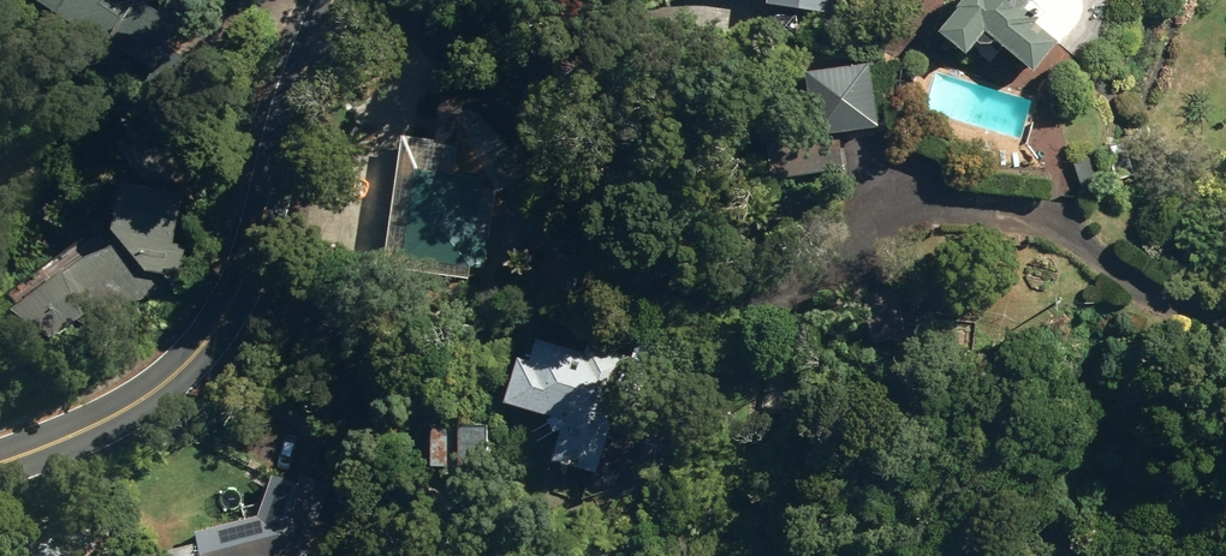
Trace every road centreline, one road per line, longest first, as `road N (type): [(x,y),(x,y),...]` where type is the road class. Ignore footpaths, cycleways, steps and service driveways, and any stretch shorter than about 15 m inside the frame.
road 1 (tertiary): [(354,0),(240,294),(201,349),(107,421),(0,458)]

